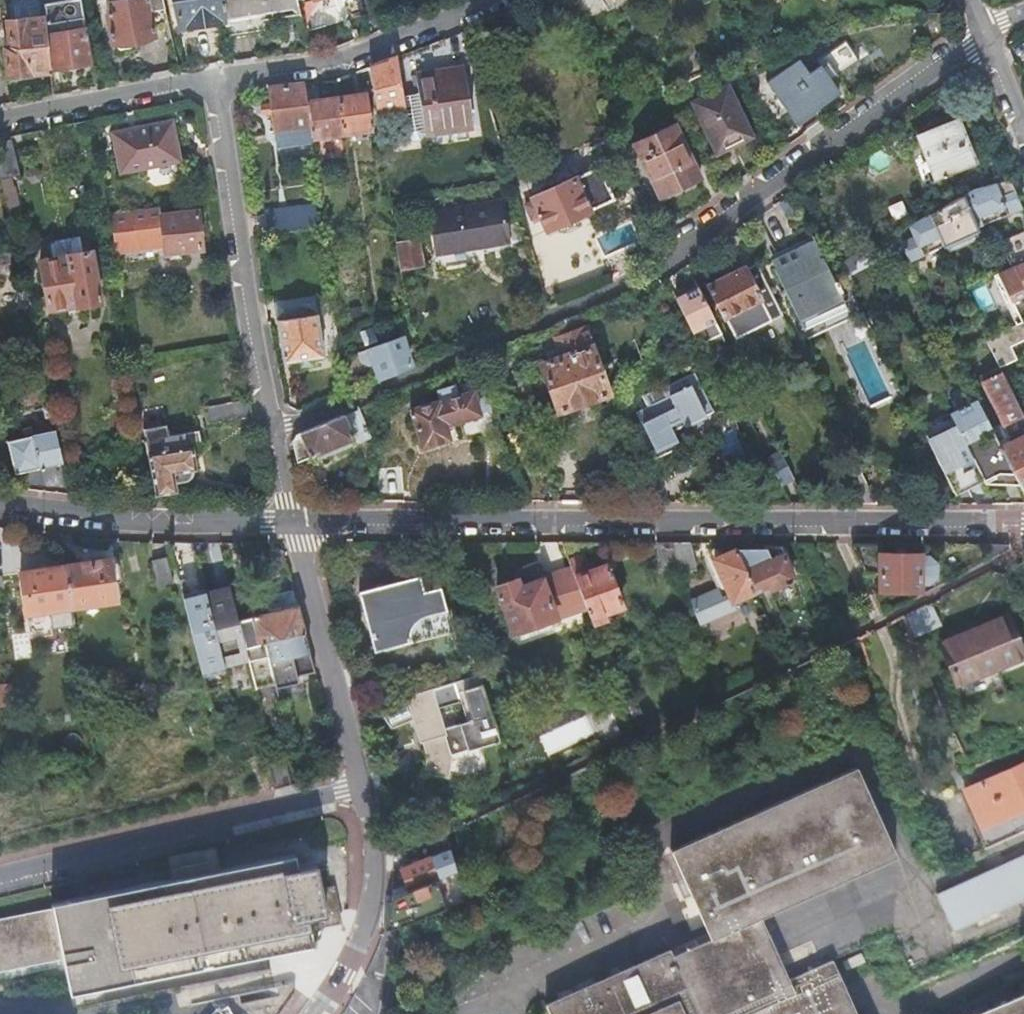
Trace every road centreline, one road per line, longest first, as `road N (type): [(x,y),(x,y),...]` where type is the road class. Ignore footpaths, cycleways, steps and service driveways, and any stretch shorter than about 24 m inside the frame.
road 1 (residential): [(270,428),(528,327),(673,253),(986,32)]
road 2 (residential): [(1023,526),(293,521)]
road 3 (residential): [(356,787),(0,877)]
road 4 (residential): [(270,428),(214,83)]
road 5 (residential): [(214,83),(335,66),(494,0)]
road 6 (residential): [(293,521),(114,524),(0,510)]
road 7 (residential): [(356,787),(293,521)]
road 8 (residential): [(314,1013),(354,954),(373,899),(356,787)]
road 9 (residential): [(0,122),(214,83)]

